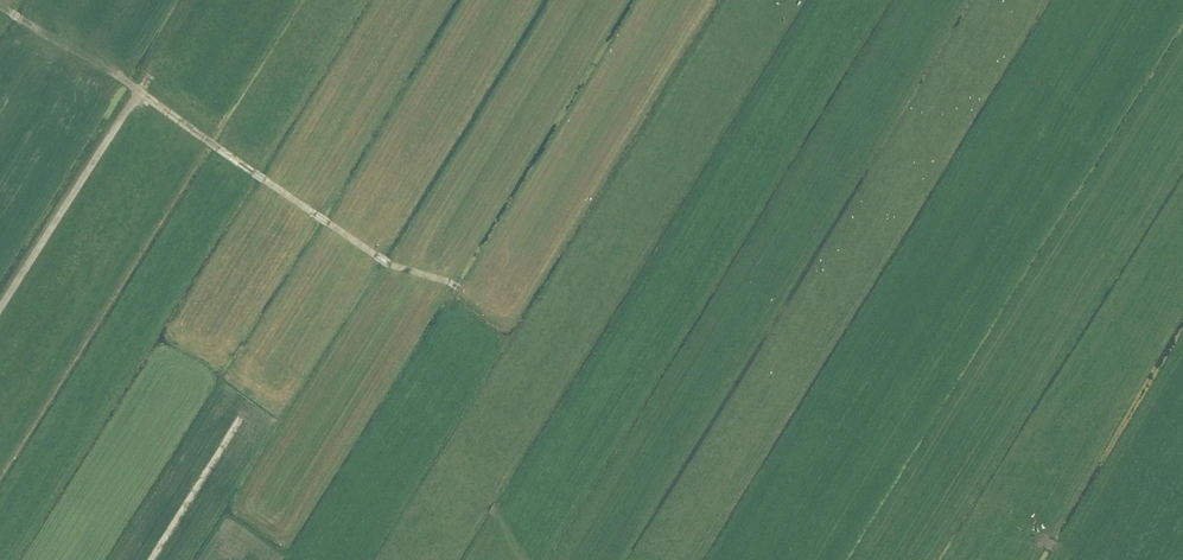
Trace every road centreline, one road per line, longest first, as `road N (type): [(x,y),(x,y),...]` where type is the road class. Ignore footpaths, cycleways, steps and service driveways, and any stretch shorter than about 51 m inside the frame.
road 1 (track): [(141,93),(391,264),(454,276),(475,291)]
road 2 (track): [(0,313),(141,93)]
road 3 (track): [(151,559),(273,361)]
road 4 (track): [(0,5),(141,93)]

